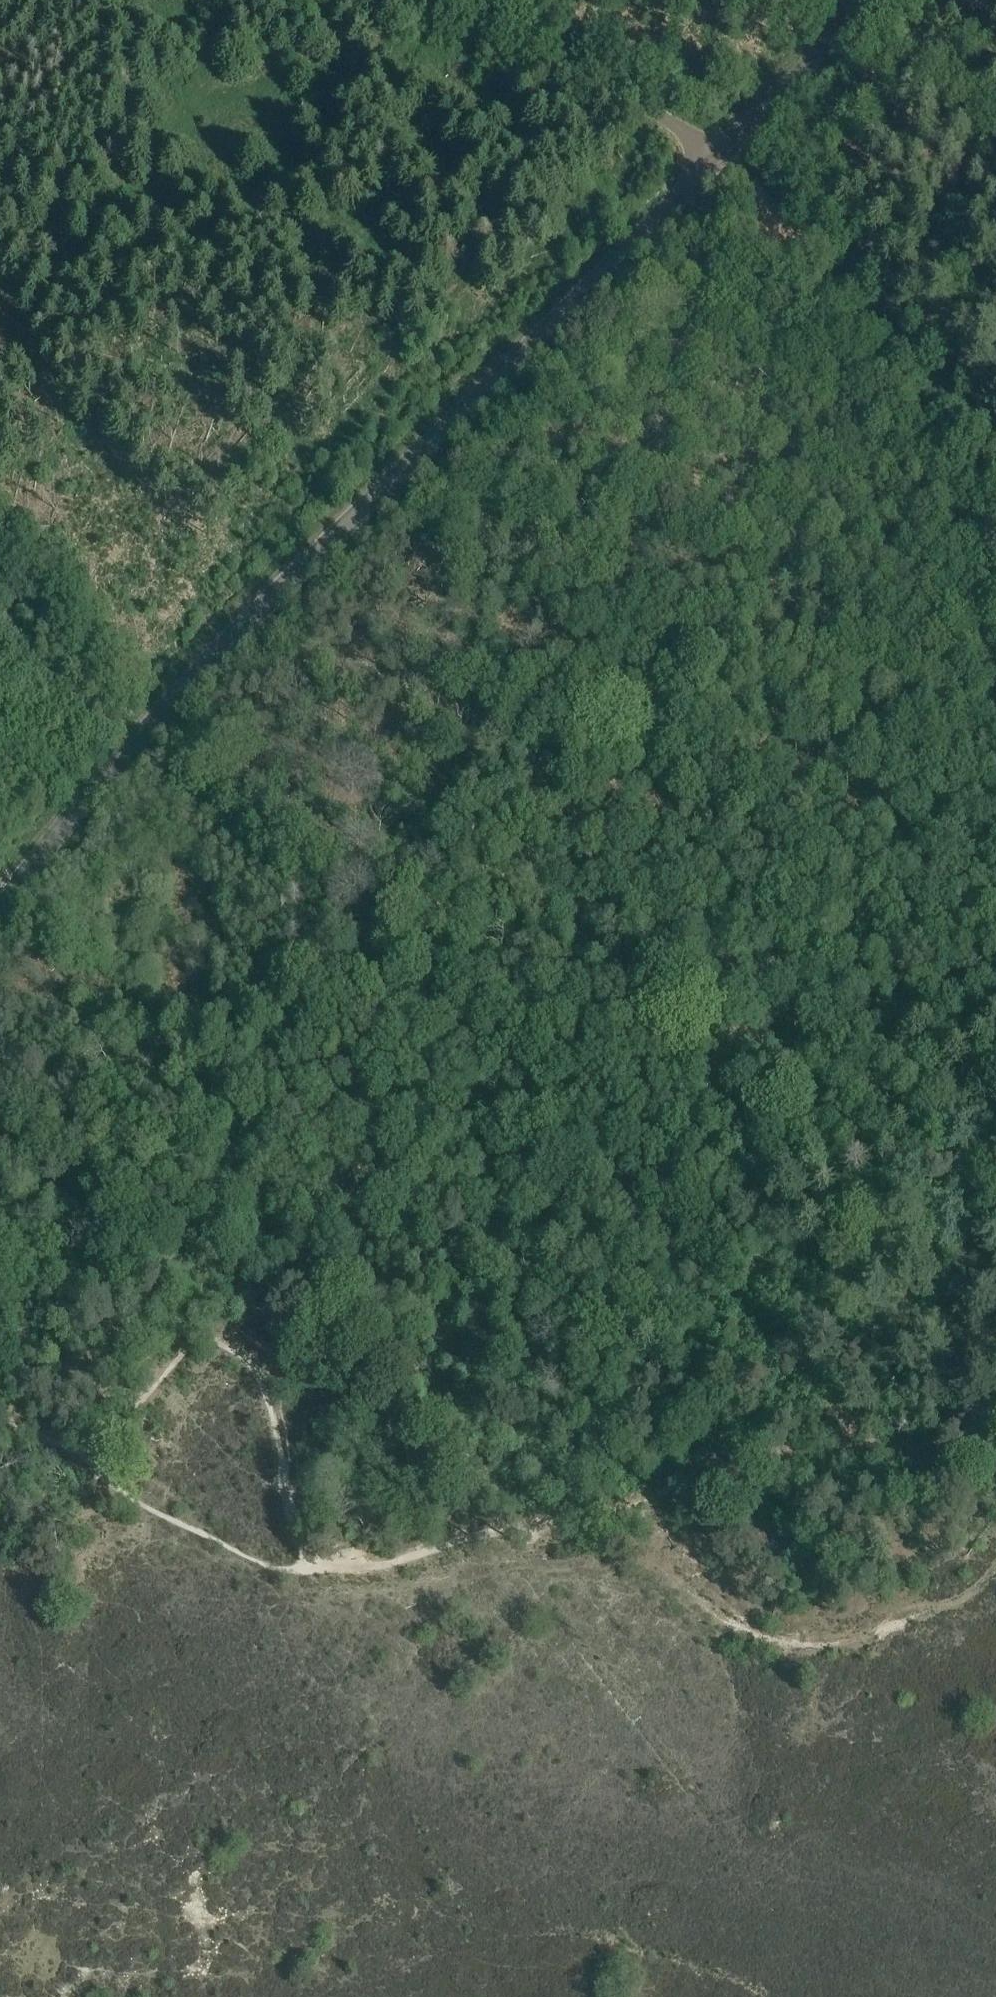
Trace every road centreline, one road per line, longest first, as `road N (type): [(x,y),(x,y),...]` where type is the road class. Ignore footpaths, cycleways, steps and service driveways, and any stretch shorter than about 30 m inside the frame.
road 1 (tertiary): [(0,901),(165,708),(717,154)]
road 2 (track): [(717,154),(995,437)]
road 3 (unclassified): [(717,154),(450,0)]
road 4 (tertiary): [(717,154),(878,0)]

